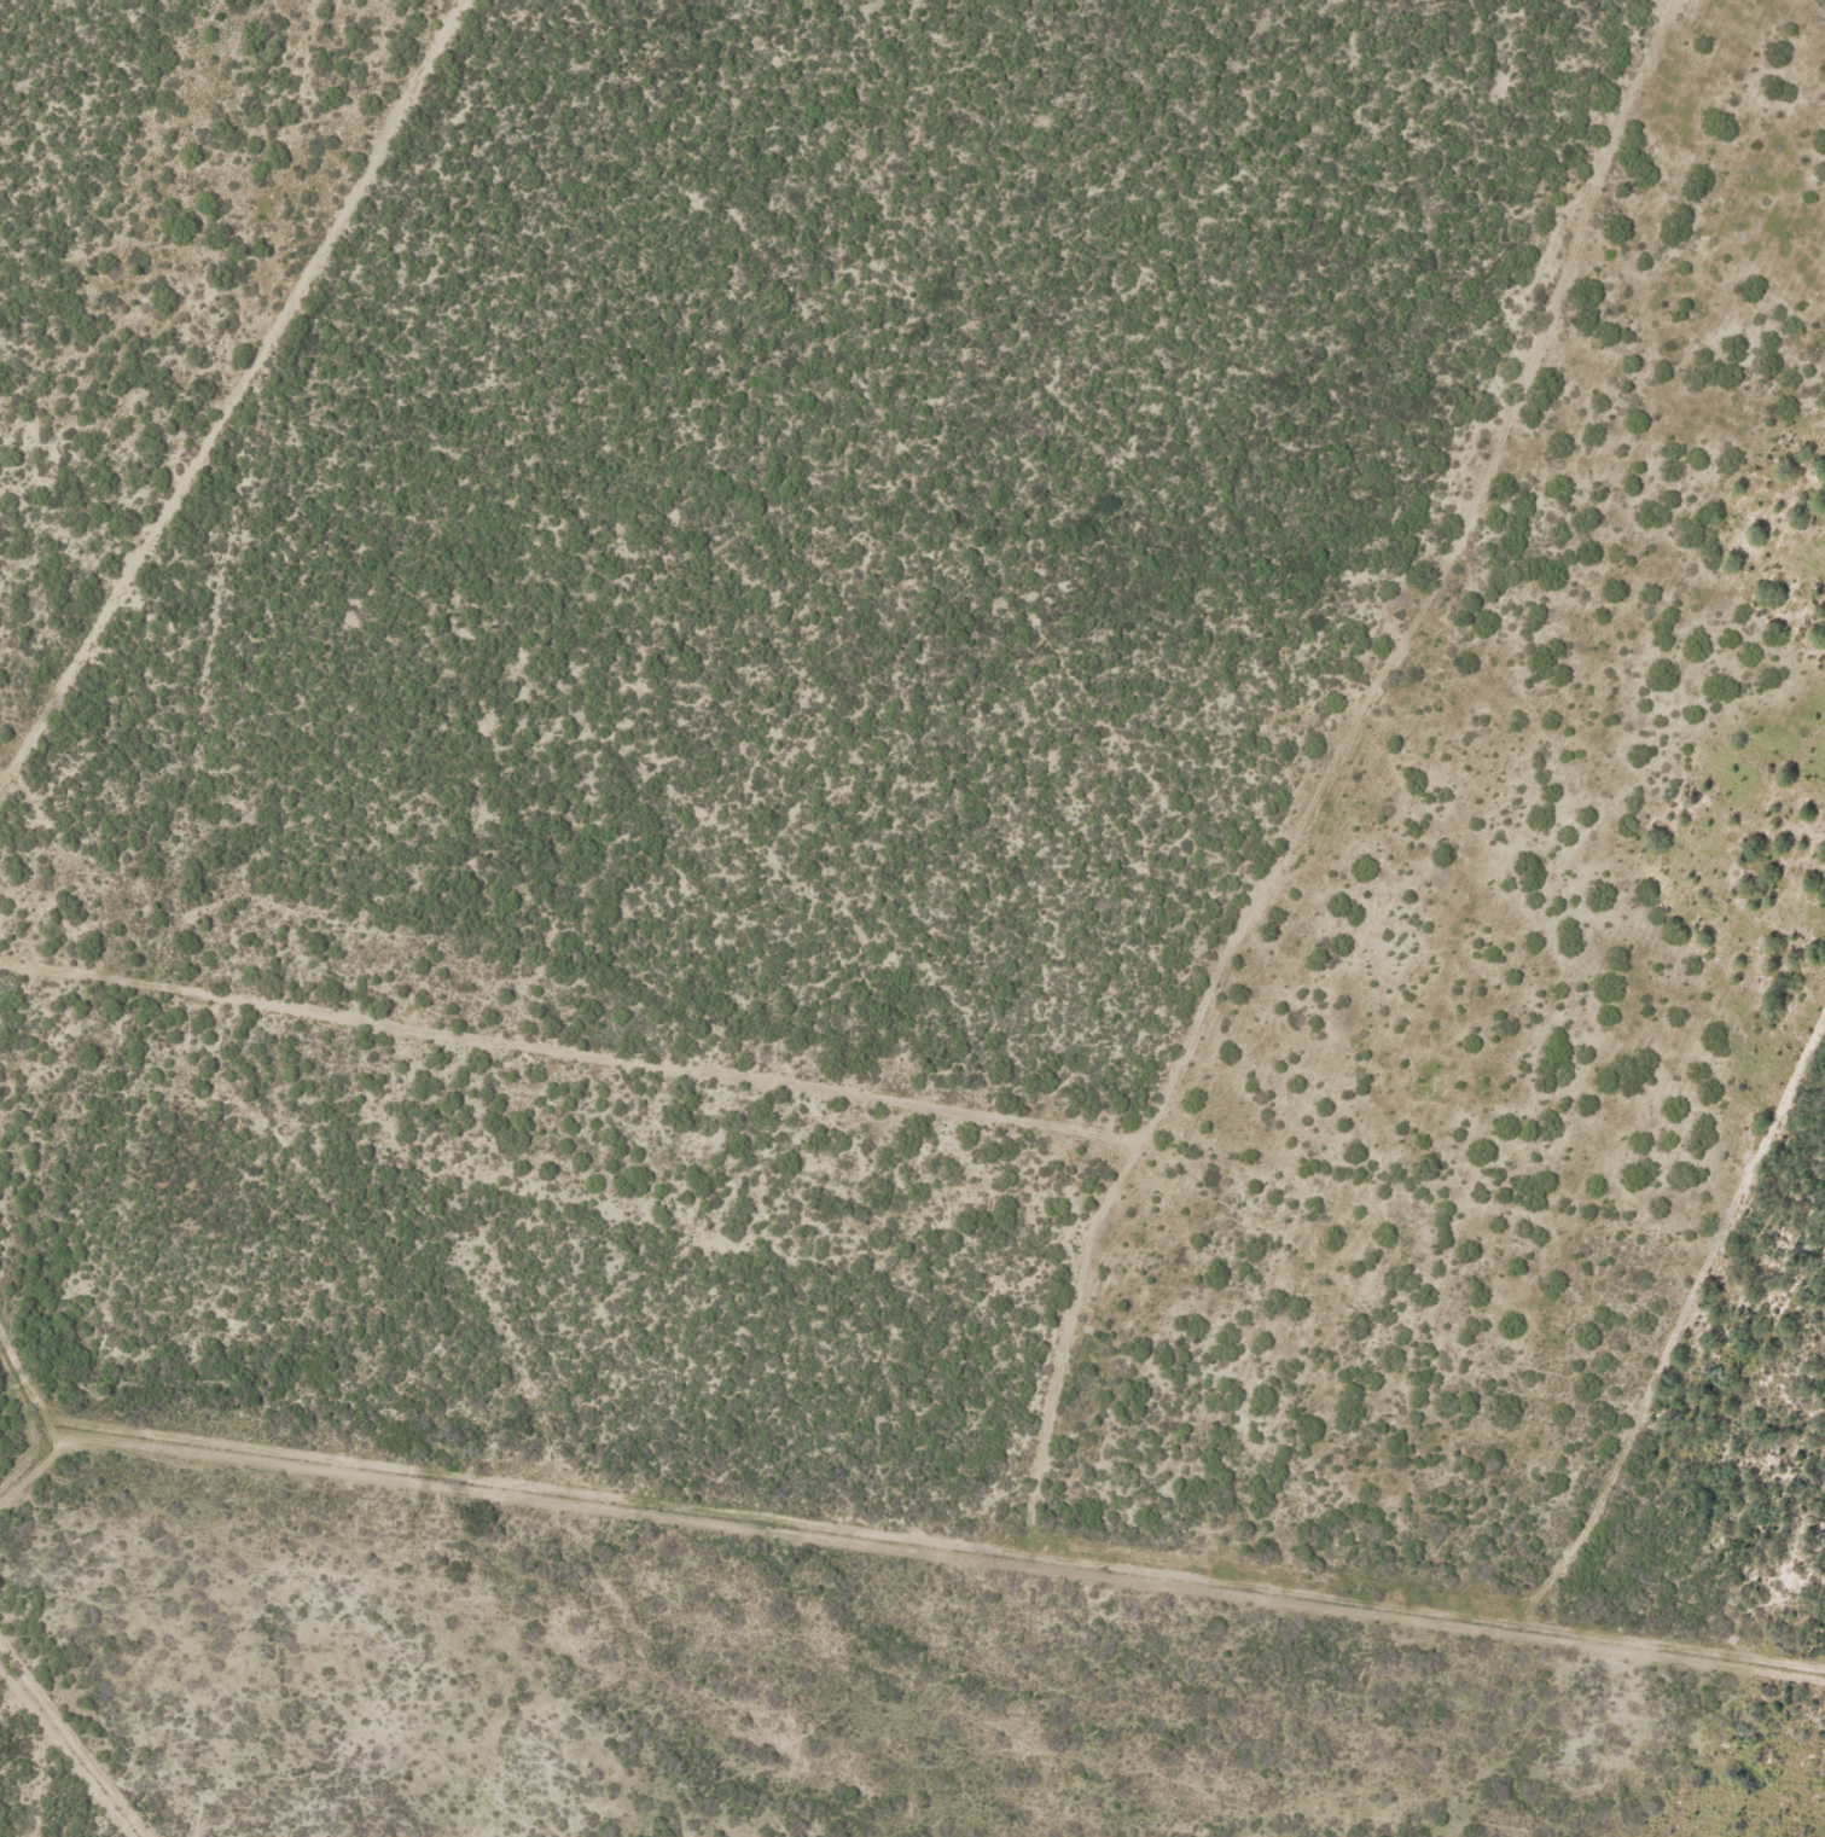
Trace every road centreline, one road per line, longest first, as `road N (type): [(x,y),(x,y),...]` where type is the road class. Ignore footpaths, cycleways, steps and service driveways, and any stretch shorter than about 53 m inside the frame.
road 1 (residential): [(438,0),(0,721)]

